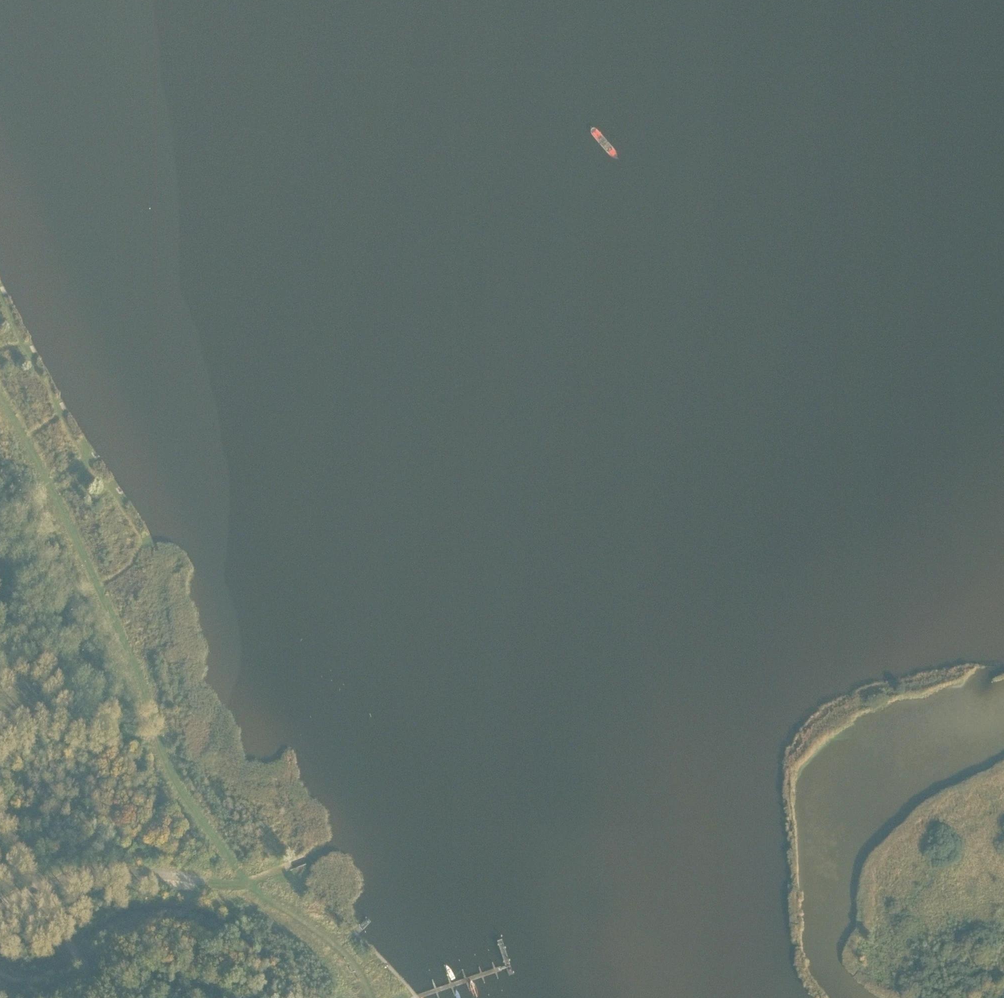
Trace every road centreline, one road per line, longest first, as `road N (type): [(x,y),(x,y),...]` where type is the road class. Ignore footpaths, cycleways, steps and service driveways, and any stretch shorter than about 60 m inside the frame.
road 1 (unclassified): [(39,887),(119,872),(205,882)]
road 2 (unclassified): [(134,997),(85,969),(39,887)]

